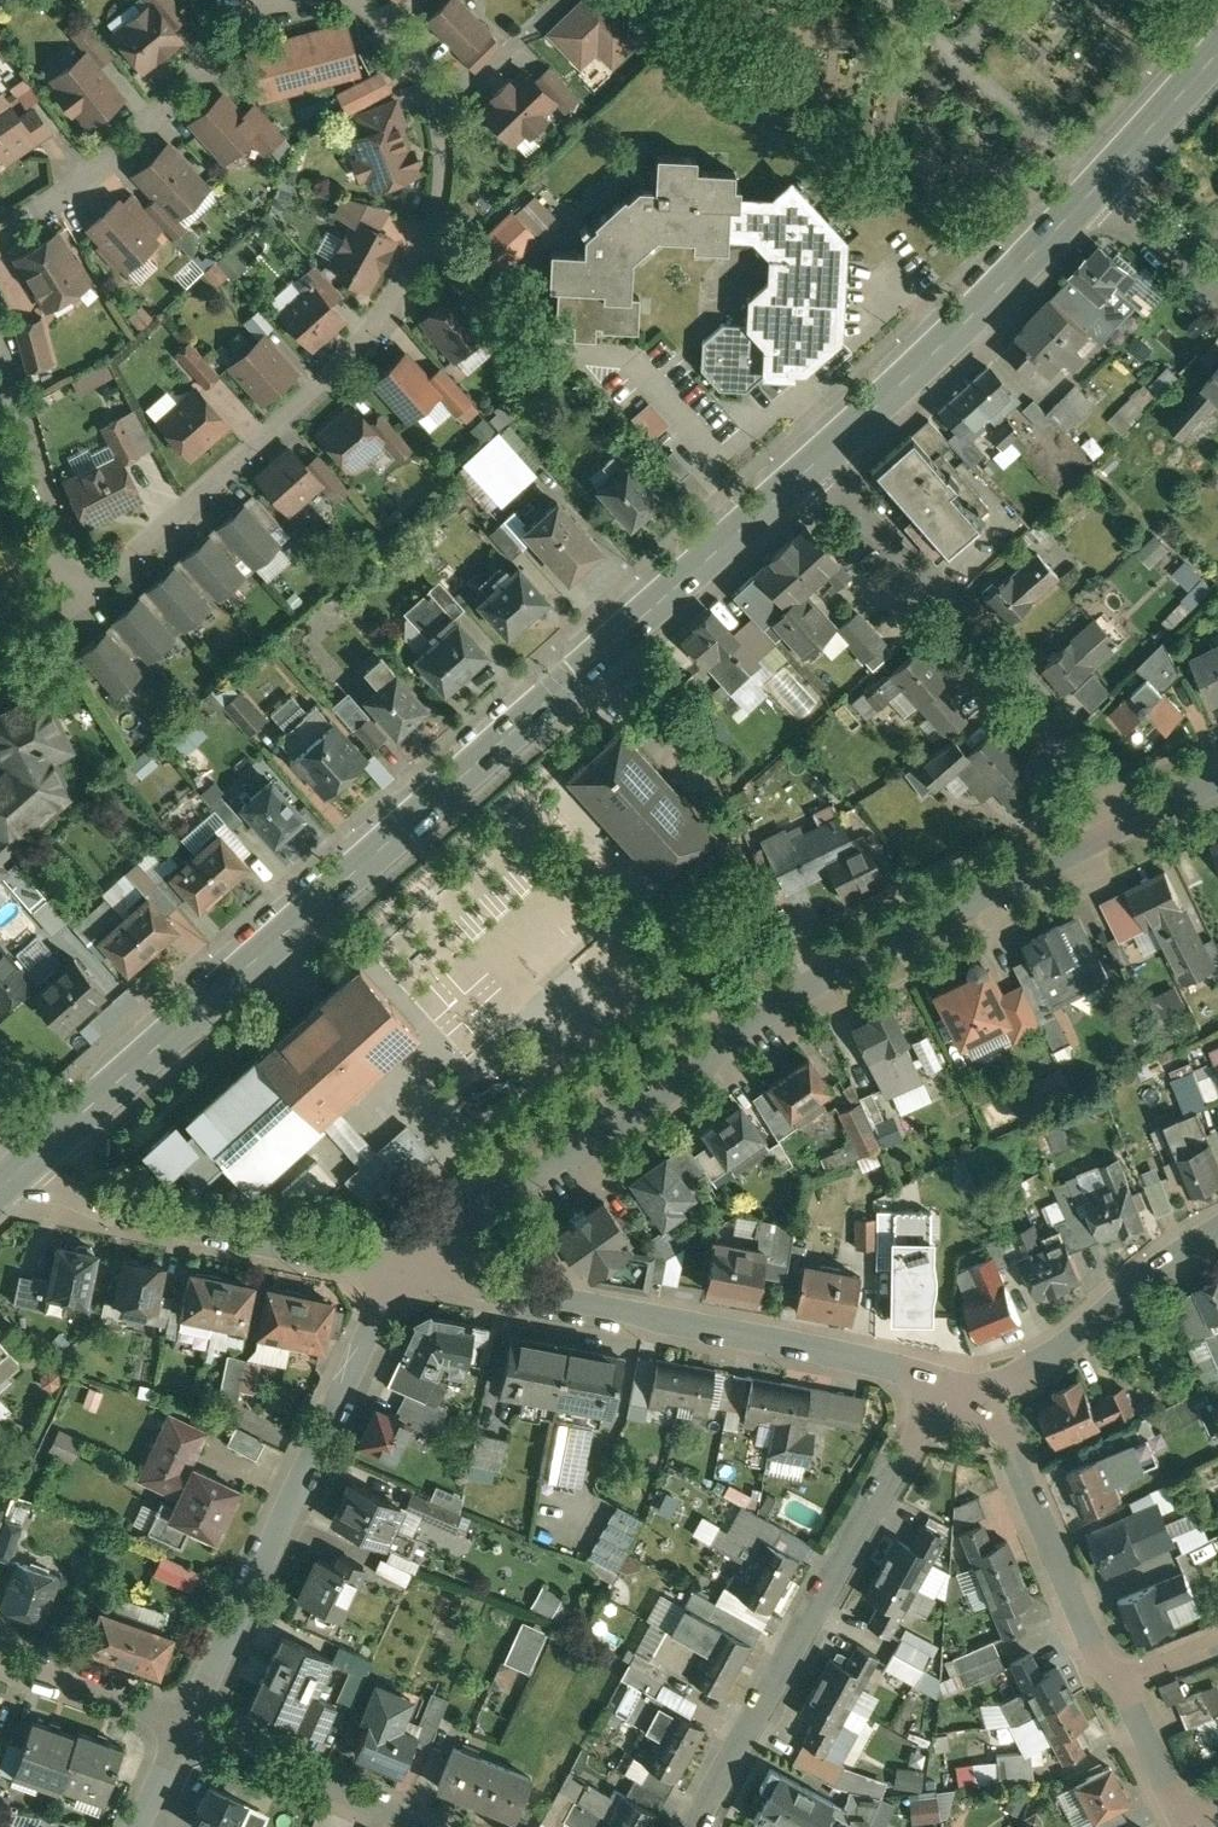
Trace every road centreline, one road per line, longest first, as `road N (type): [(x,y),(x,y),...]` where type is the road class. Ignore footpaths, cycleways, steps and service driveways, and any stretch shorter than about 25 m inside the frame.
road 1 (residential): [(0,338),(69,604),(336,374),(388,312),(427,246),(441,186),(436,109),(411,59),(360,0)]
road 2 (secondary): [(808,469),(23,1165)]
road 3 (residential): [(402,1274),(485,1198),(698,1073),(726,1044),(893,936),(1137,813)]
road 4 (residential): [(976,1390),(402,1274)]
road 5 (residential): [(694,1826),(897,1455),(976,1390)]
road 6 (residential): [(180,1719),(402,1274)]
road 7 (residential): [(1137,813),(808,469)]
road 8 (secondary): [(1098,182),(808,469)]
road 9 (residential): [(402,1274),(86,1206),(23,1165)]
road 10 (residential): [(0,234),(55,204),(139,136),(258,0)]
road 11 (residential): [(1112,1682),(976,1390)]
road 12 (residential): [(976,1390),(1034,1364),(1151,1271),(1217,1230)]
road 13 (residential): [(427,1826),(180,1719)]
road 14 (residential): [(180,1719),(0,1657)]
road 15 (secondary): [(1217,48),(1098,182)]
road 16 (residential): [(1217,288),(1098,182)]
road 17 (residential): [(1179,1818),(1112,1682)]

